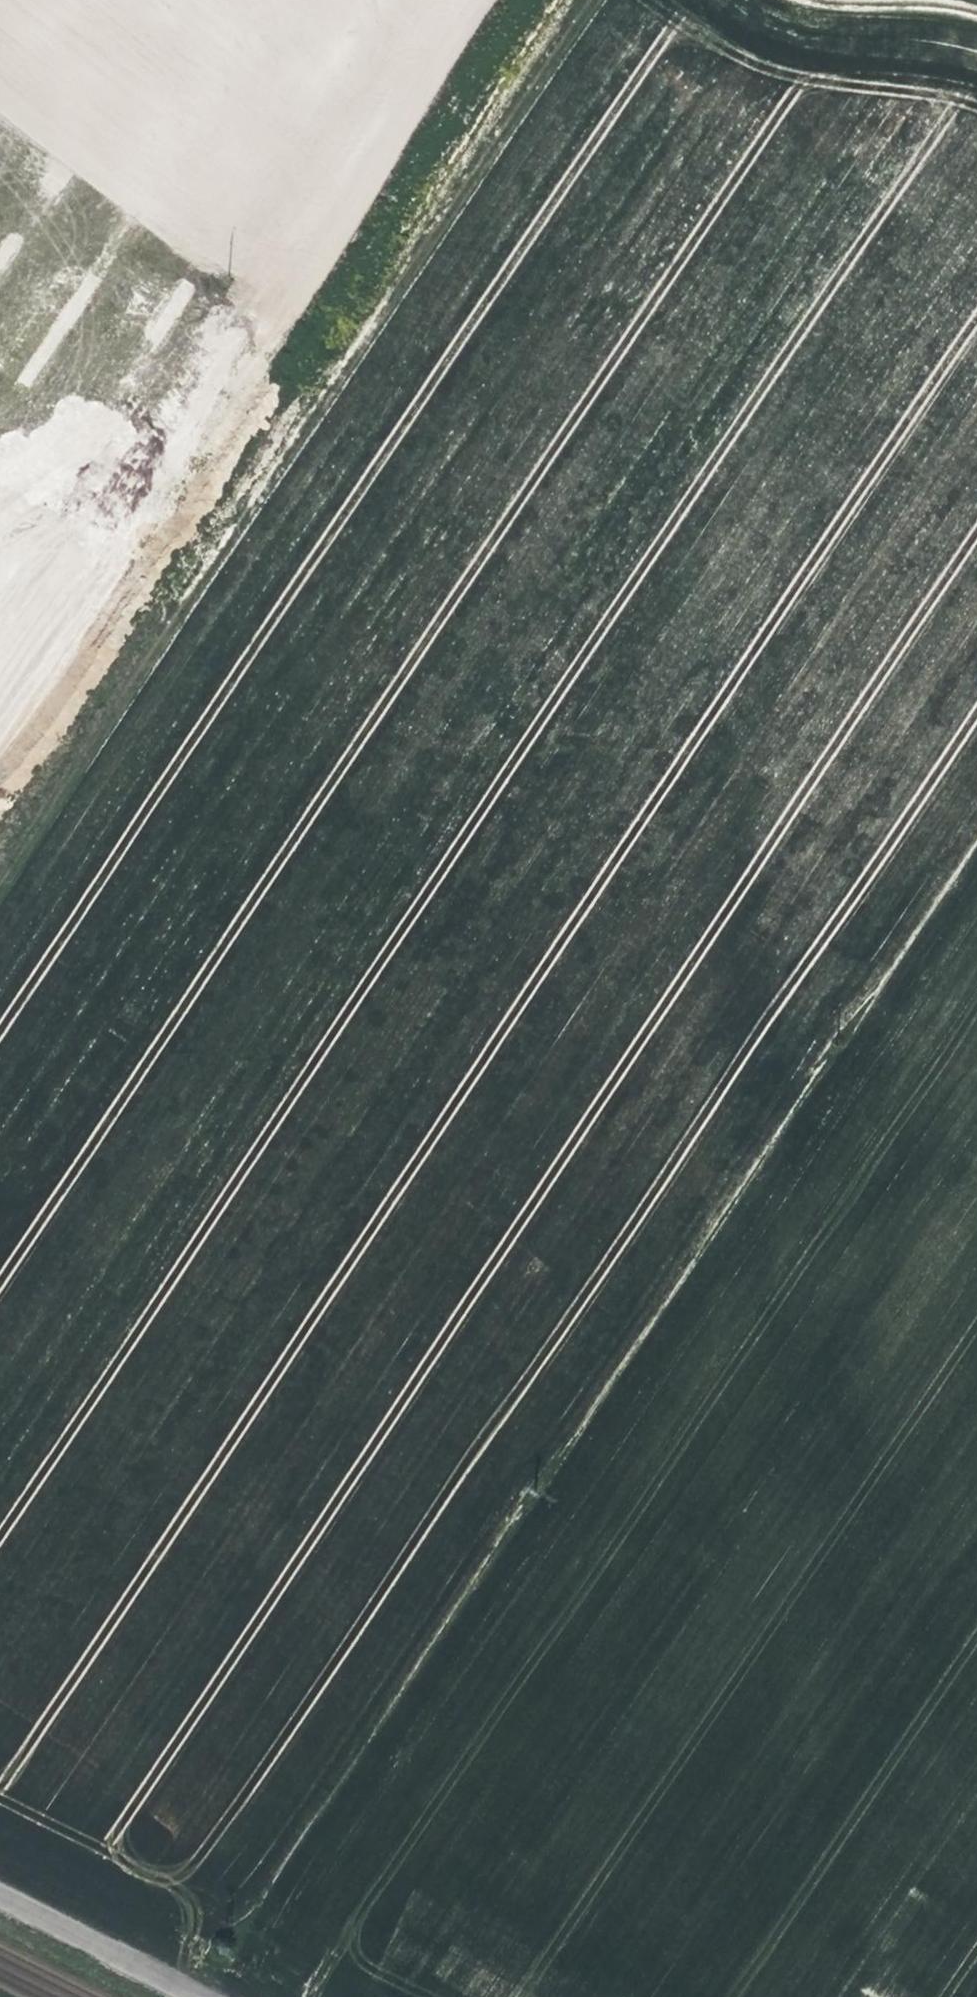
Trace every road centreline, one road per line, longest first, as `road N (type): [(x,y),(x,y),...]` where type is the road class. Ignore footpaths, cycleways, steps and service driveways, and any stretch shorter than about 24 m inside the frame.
road 1 (track): [(219,1996),(0,1886)]
road 2 (track): [(797,0),(817,10),(956,8),(976,16)]

